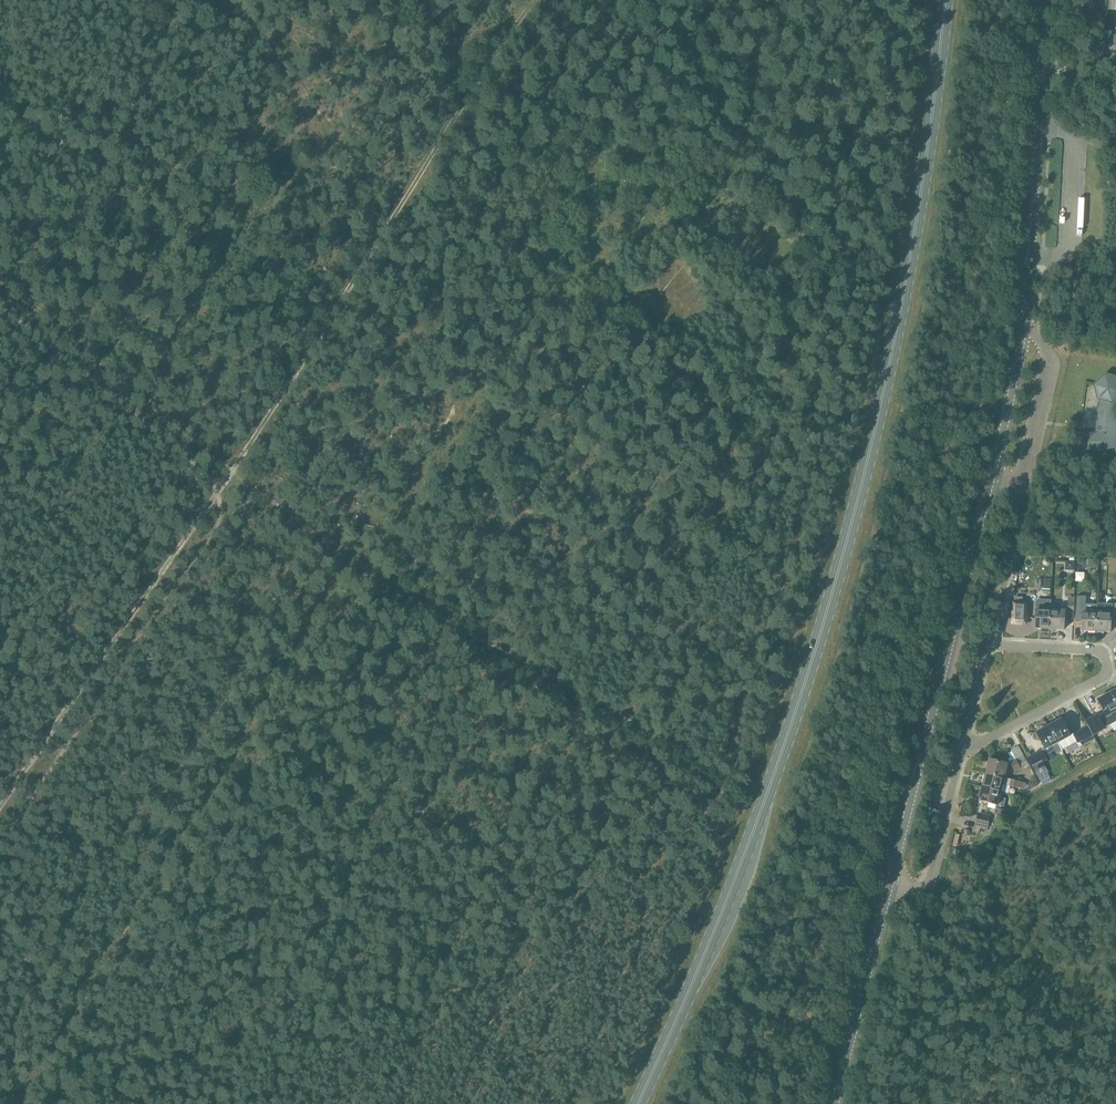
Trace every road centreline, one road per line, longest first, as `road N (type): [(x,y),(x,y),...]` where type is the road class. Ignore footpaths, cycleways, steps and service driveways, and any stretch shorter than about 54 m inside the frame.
road 1 (primary): [(942,0),(904,276),(841,556),(751,836),(637,1103)]
road 2 (track): [(0,806),(526,0)]
road 3 (track): [(0,280),(227,468),(464,628)]
road 4 (unclassified): [(891,886),(990,481)]
road 5 (unclassified): [(1023,346),(1042,188),(1051,0)]
road 6 (residential): [(965,749),(1100,677),(1105,664),(1097,646),(991,639)]
road 7 (unclassified): [(830,1103),(891,886)]
road 8 (track): [(464,628),(649,735)]
road 9 (unclassified): [(891,886),(921,886),(934,875),(965,749)]
road 10 (unclassified): [(1023,486),(1051,385),(1048,356),(1023,346)]
road 11 (unclassified): [(991,639),(1023,486)]
road 12 (unclassified): [(990,481),(1023,346)]

